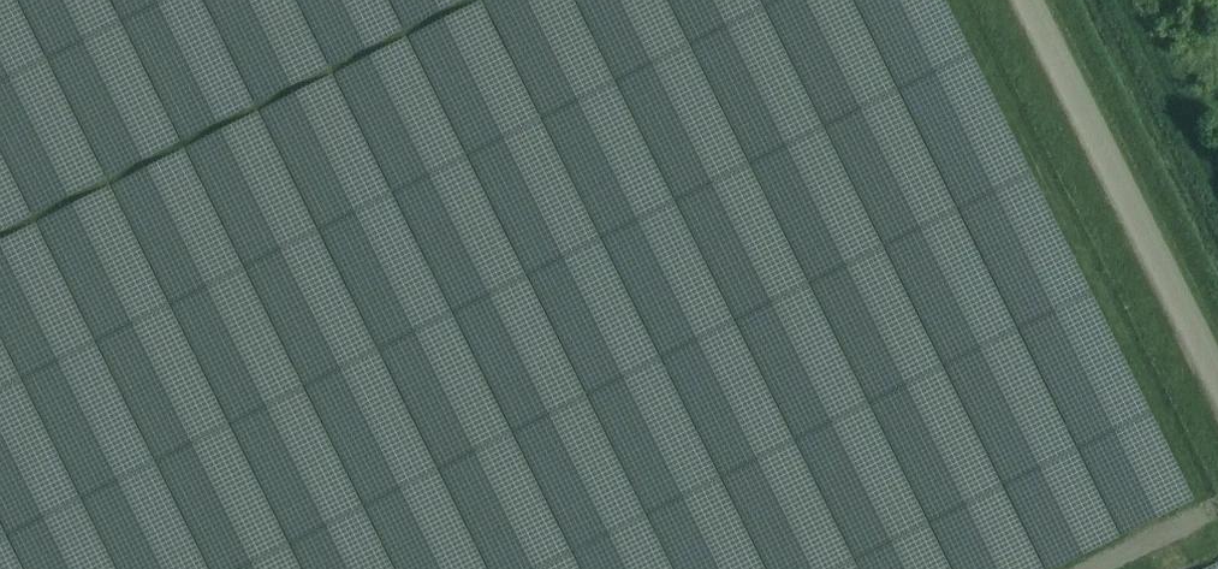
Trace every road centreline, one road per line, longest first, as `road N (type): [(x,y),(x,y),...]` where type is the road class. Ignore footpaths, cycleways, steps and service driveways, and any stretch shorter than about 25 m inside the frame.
road 1 (unclassified): [(1217,370),(1032,0)]

